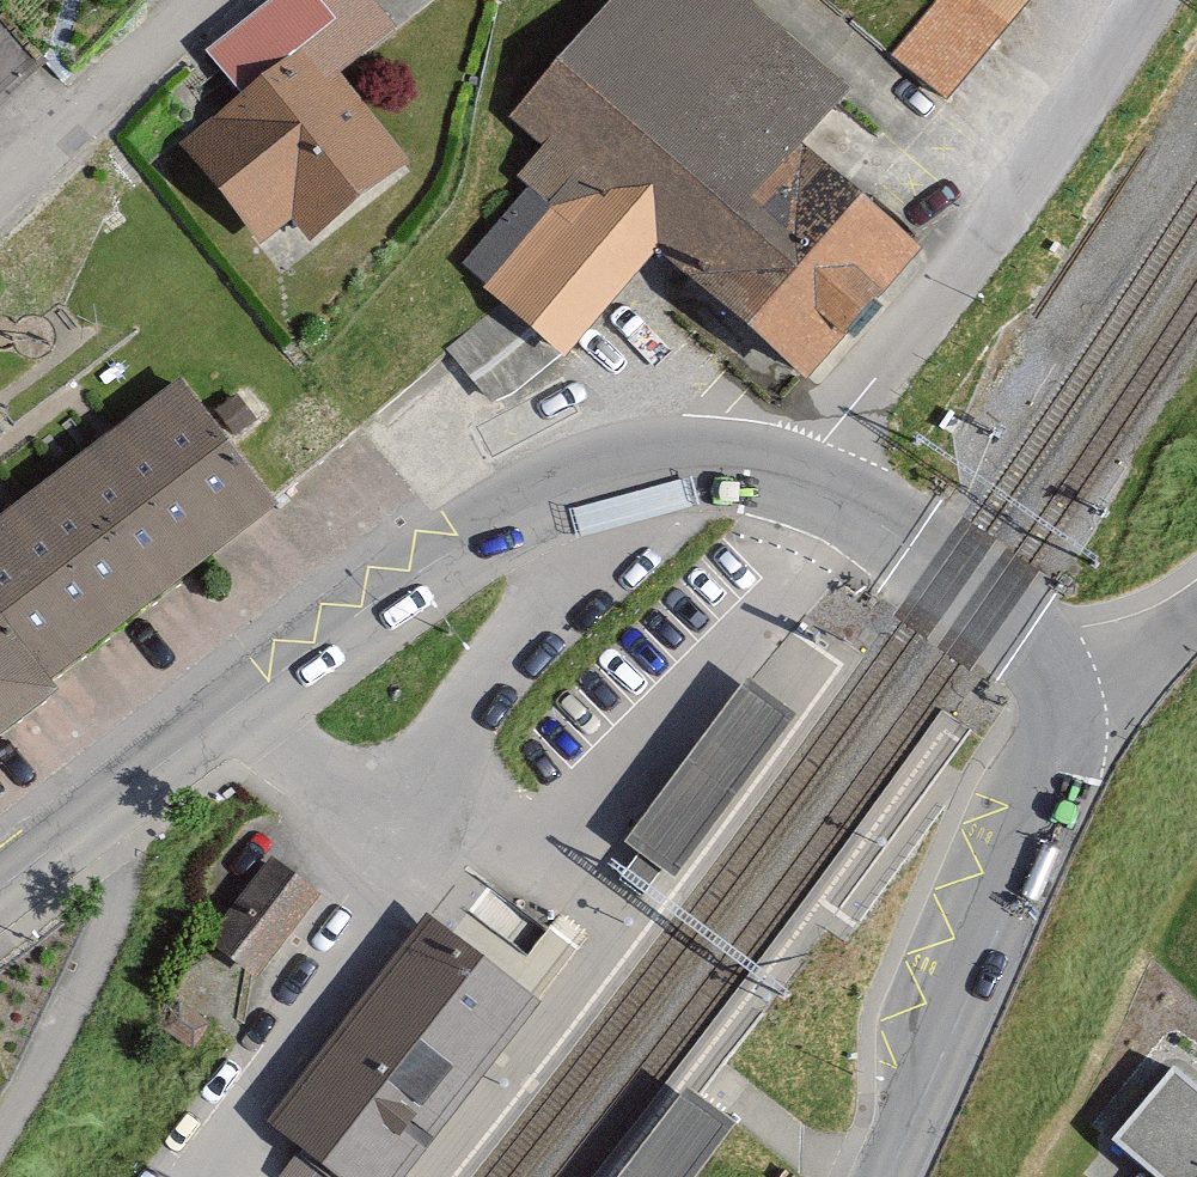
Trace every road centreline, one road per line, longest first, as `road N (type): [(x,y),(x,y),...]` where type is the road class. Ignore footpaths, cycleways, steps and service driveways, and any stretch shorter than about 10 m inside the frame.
road 1 (tertiary): [(801,480),(711,464),(621,472),(549,494),(460,549),(108,815)]
road 2 (residential): [(1145,0),(1031,190),(801,480)]
road 3 (tertiary): [(891,1176),(1040,836),(1059,753),(1058,689)]
road 4 (residential): [(0,1130),(78,1000),(106,933),(121,847),(108,815)]
road 5 (tertiary): [(1058,689),(1046,657),(994,601),(866,513),(801,480)]
road 6 (residential): [(0,187),(176,0)]
road 7 (residential): [(1058,689),(1130,656),(1196,610)]
road 8 (tertiary): [(108,815),(0,892)]

